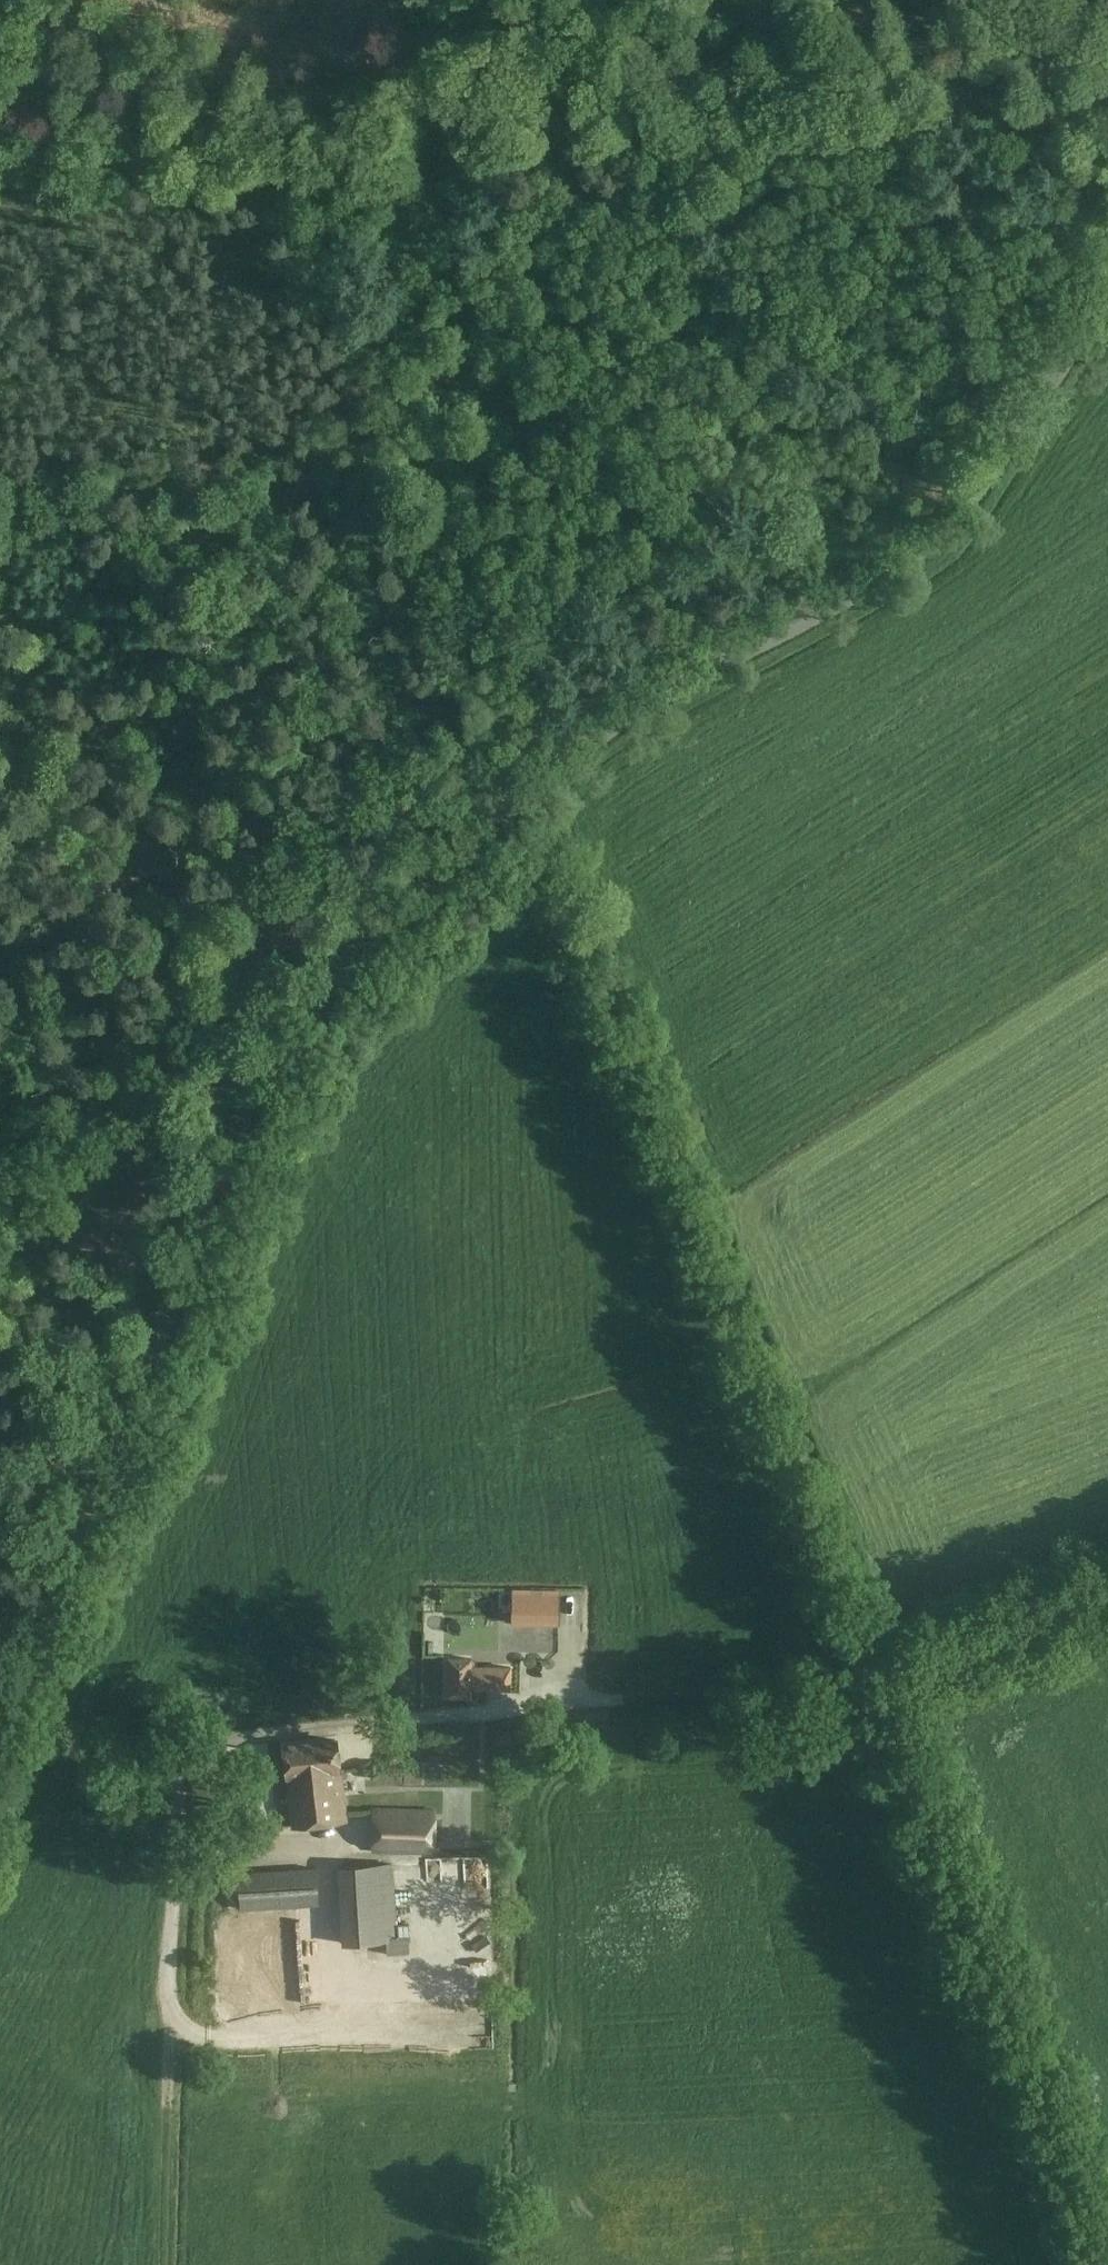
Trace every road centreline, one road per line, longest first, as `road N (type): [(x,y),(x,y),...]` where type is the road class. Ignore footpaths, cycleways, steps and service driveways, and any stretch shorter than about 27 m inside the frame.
road 1 (unclassified): [(0,1710),(239,1114),(362,935),(418,877),(678,685),(913,562),(942,536),(1107,295)]
road 2 (track): [(1107,1587),(895,1663),(224,1741),(0,1739)]
road 3 (track): [(1107,22),(0,160)]
road 4 (track): [(178,1744),(165,2264)]

